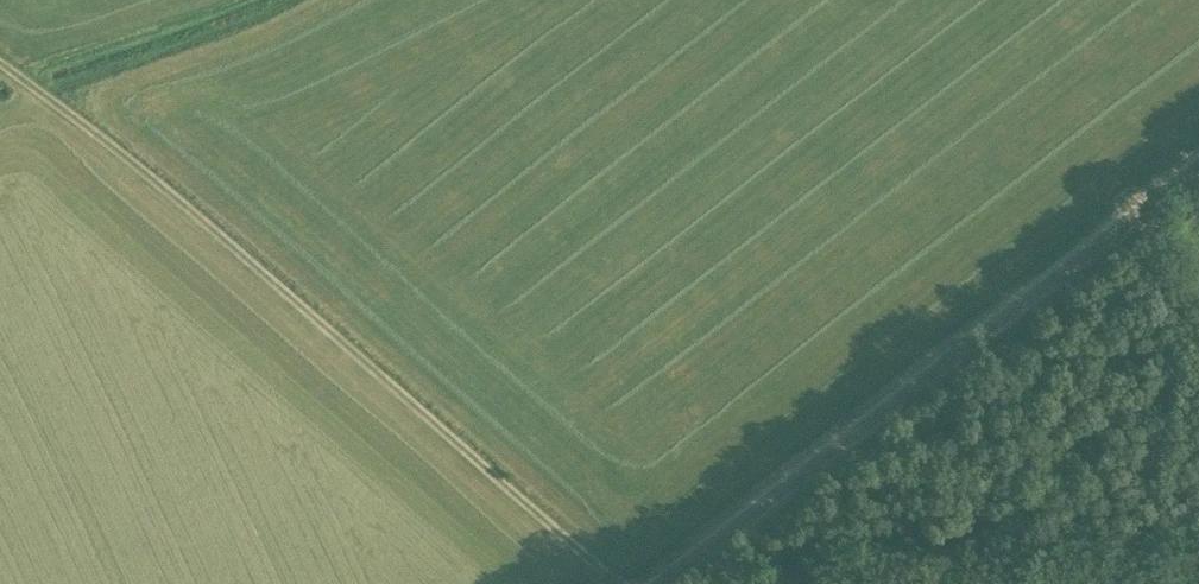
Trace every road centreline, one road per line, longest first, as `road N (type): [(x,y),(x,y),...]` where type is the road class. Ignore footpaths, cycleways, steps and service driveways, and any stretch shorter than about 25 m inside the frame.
road 1 (track): [(0,63),(382,375),(613,583)]
road 2 (unclassified): [(656,583),(1198,164)]
road 3 (track): [(1123,223),(1198,330)]

